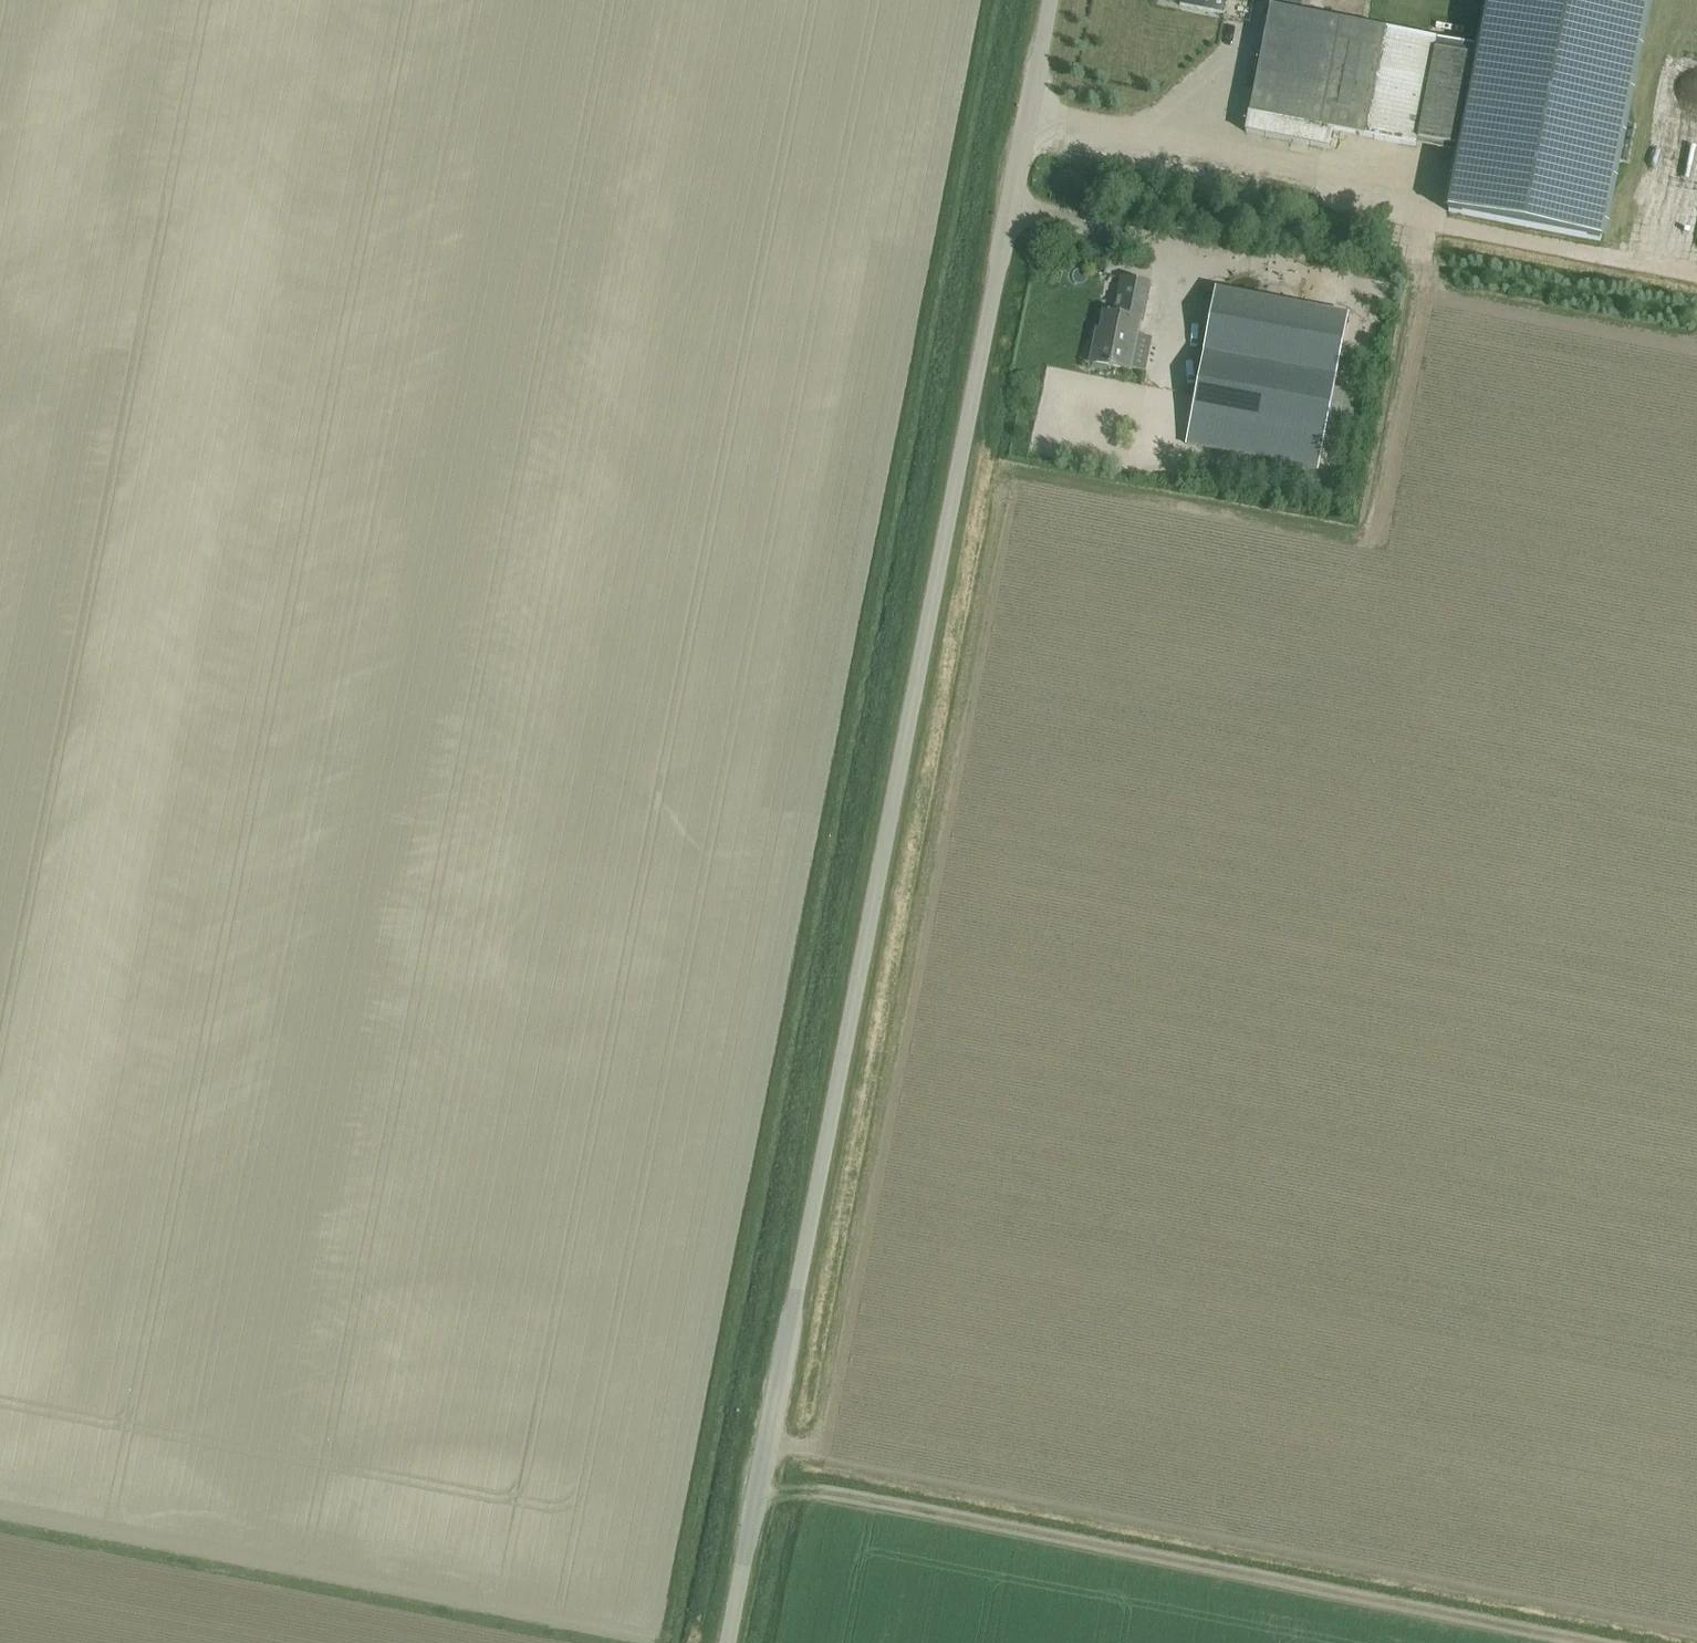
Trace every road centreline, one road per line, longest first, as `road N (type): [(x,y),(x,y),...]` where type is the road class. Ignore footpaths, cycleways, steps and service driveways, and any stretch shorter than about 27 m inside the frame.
road 1 (unclassified): [(726,1642),(1049,0)]

